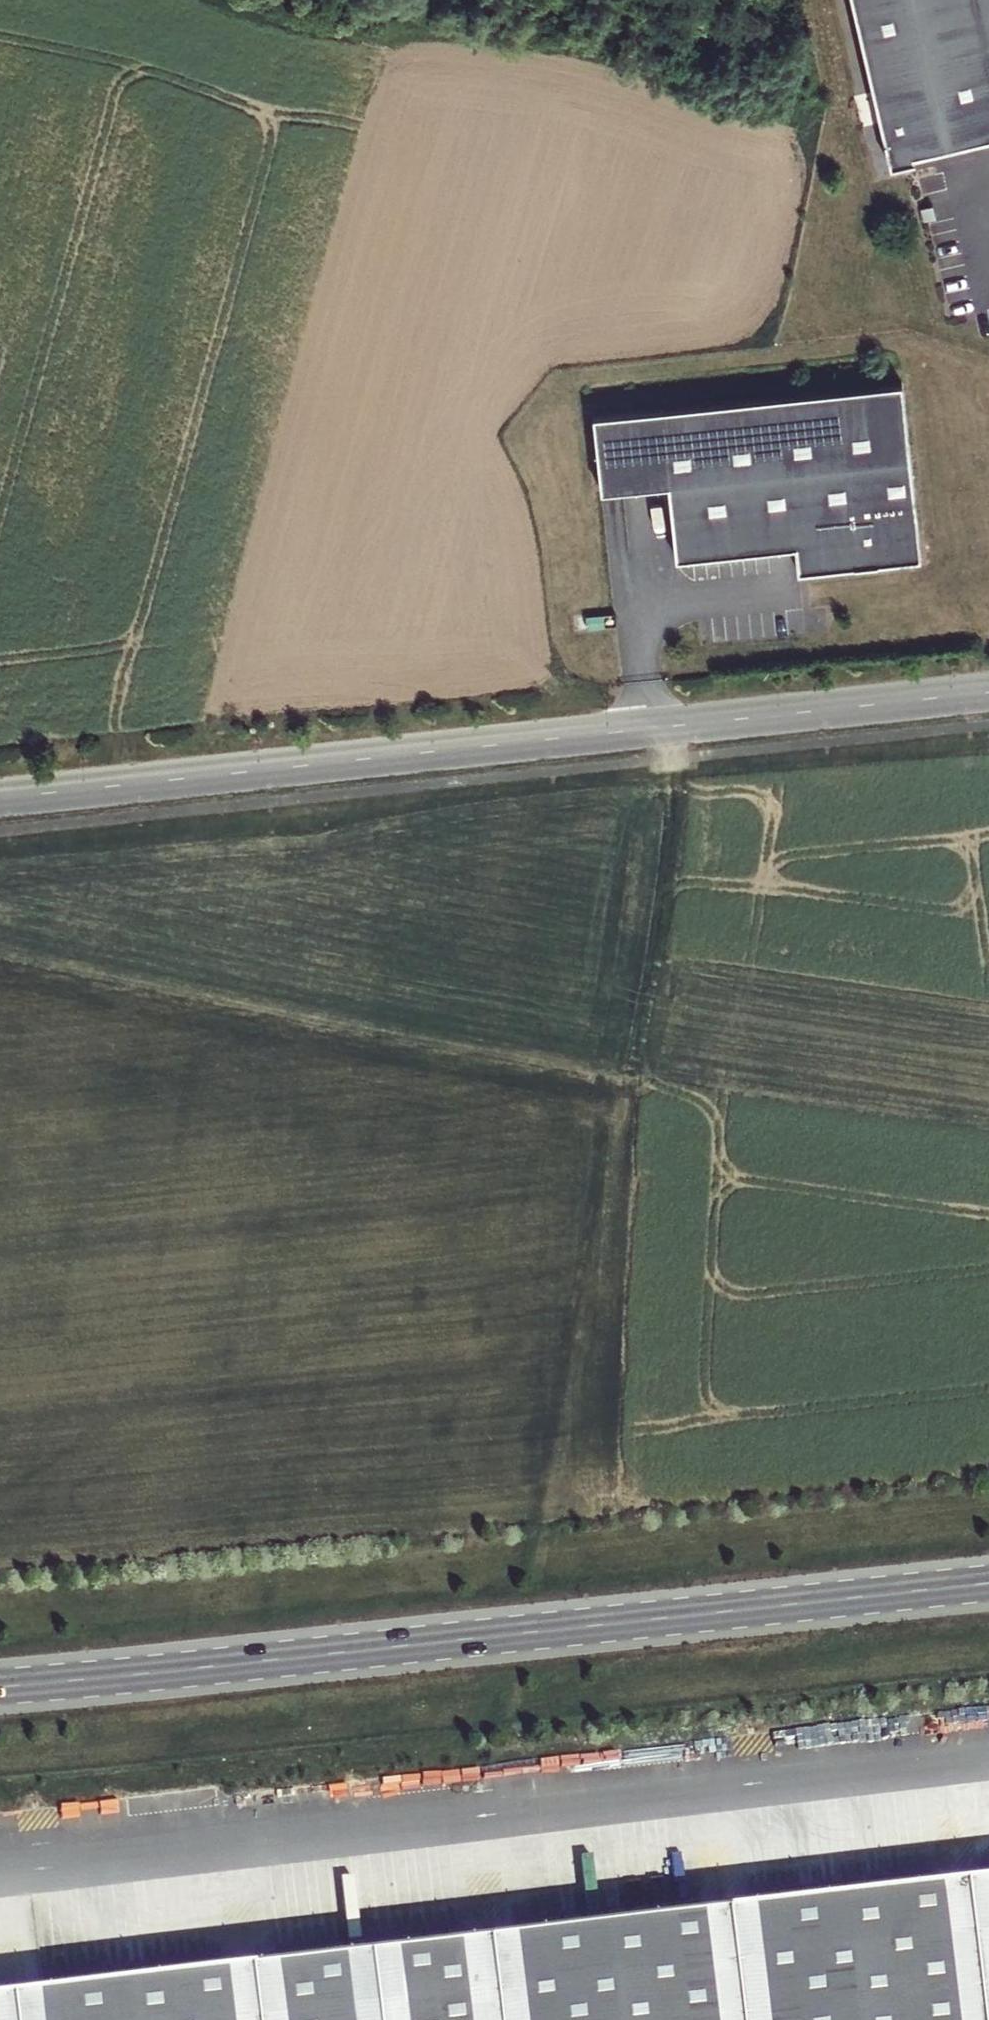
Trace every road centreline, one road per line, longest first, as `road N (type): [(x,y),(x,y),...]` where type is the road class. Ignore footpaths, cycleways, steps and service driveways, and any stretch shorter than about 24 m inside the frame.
road 1 (primary): [(0,1694),(988,1585)]
road 2 (unclassified): [(988,695),(0,801)]

